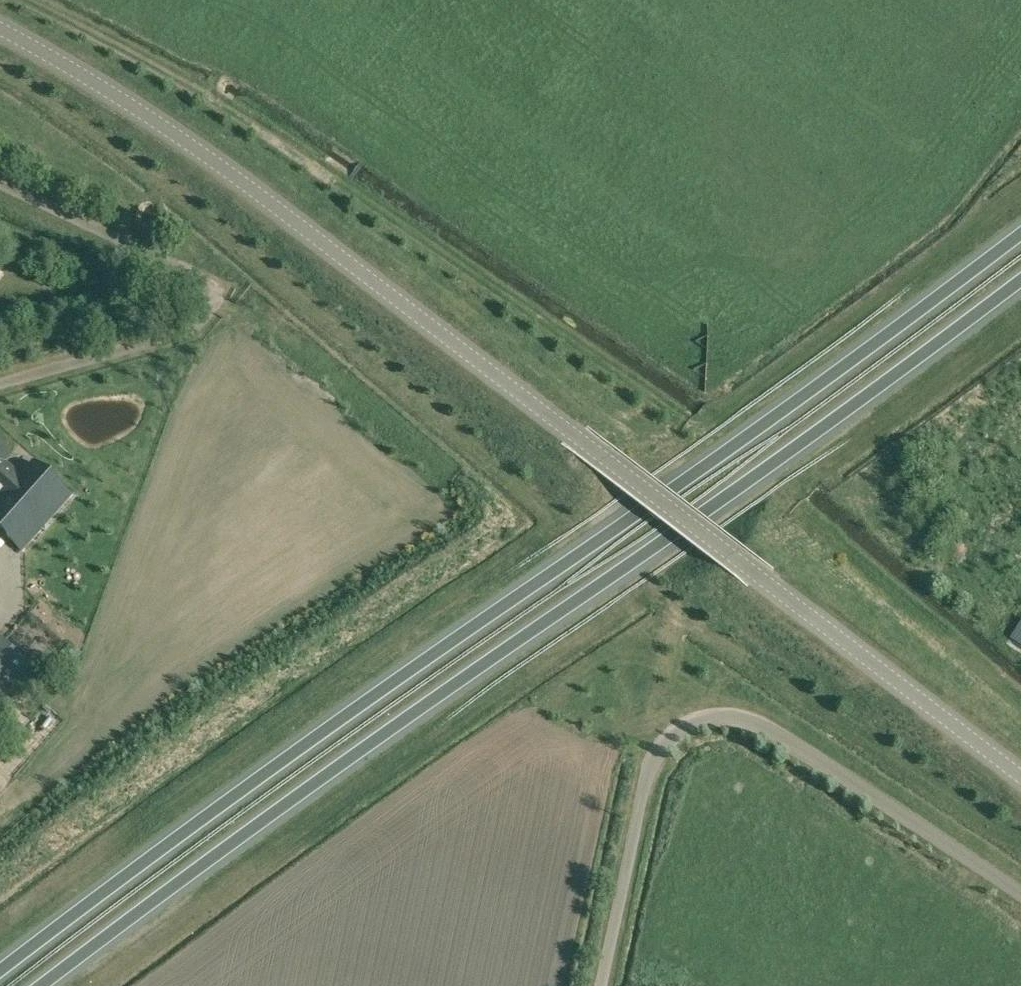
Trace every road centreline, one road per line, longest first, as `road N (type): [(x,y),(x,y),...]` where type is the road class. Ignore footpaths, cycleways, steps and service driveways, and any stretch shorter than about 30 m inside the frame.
road 1 (unclassified): [(0,27),(190,143),(306,227),(1020,774)]
road 2 (trunk): [(1020,232),(302,745),(0,973)]
road 3 (trunk): [(46,985),(1020,278)]
road 4 (unclassified): [(605,985),(655,757),(698,721),(764,730),(1020,892)]
road 5 (unclassified): [(0,185),(202,283),(207,302),(188,332),(0,388)]

